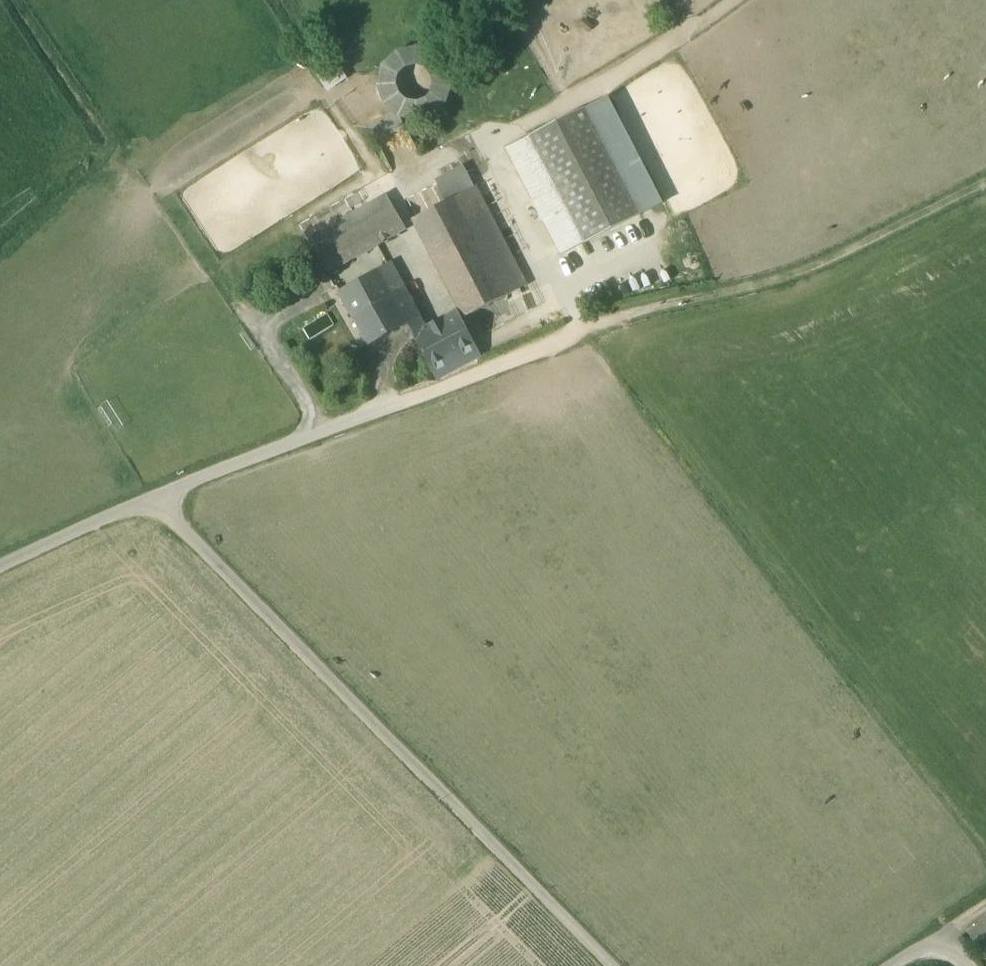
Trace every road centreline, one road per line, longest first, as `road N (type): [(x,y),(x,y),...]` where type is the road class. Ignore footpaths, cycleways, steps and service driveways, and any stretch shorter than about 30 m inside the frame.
road 1 (residential): [(154,499),(613,965)]
road 2 (track): [(444,387),(584,327),(798,274),(985,181)]
road 3 (residential): [(154,499),(444,387)]
road 4 (residential): [(0,566),(154,499)]

